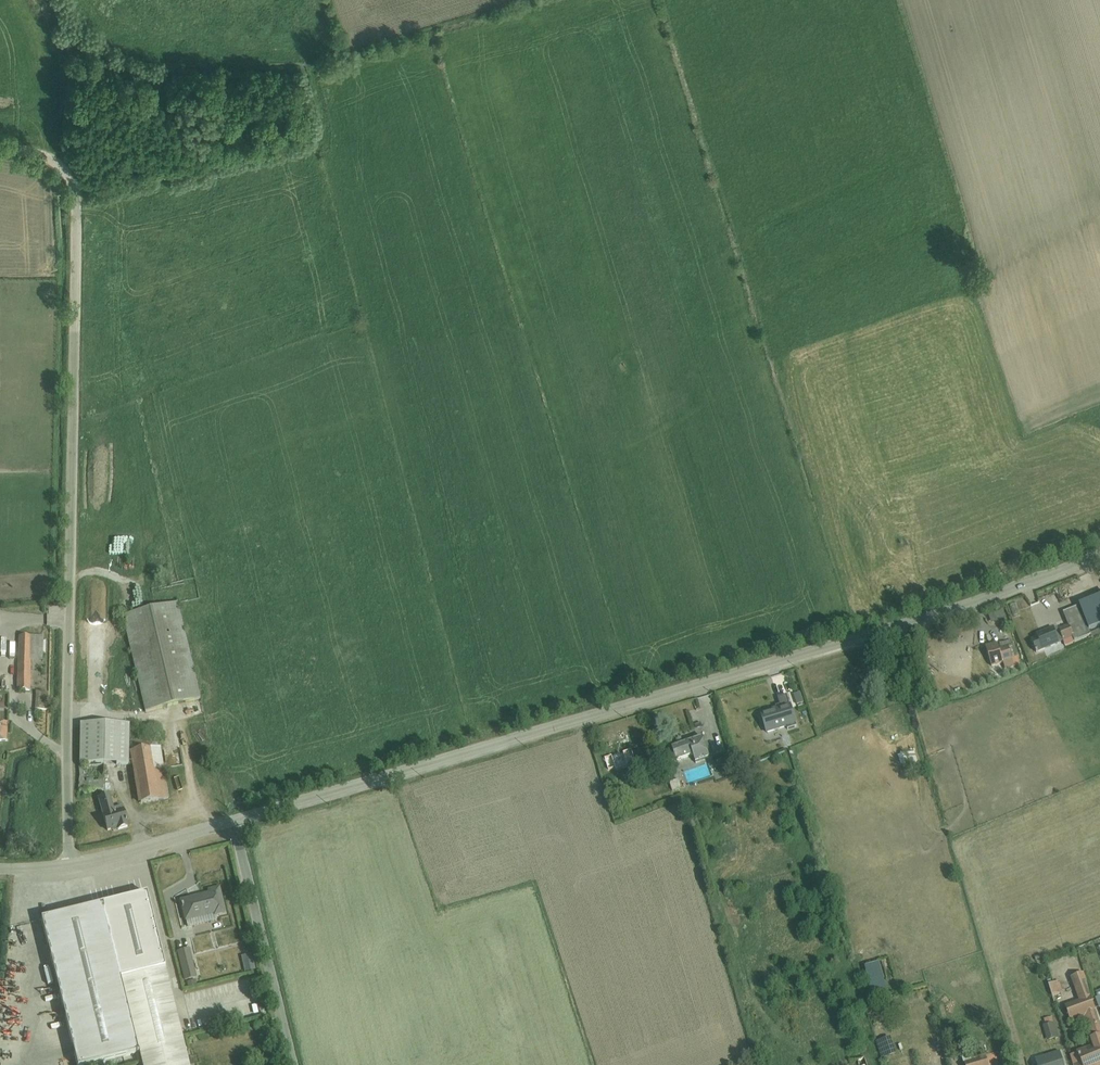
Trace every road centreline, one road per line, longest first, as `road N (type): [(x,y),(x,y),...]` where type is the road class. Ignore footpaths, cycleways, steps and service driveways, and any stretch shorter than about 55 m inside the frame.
road 1 (tertiary): [(1099,556),(949,614),(230,824)]
road 2 (unclassified): [(0,149),(43,156),(71,183),(77,222),(65,870)]
road 3 (unclassified): [(289,1064),(230,824)]
road 4 (tertiary): [(230,824),(65,870)]

